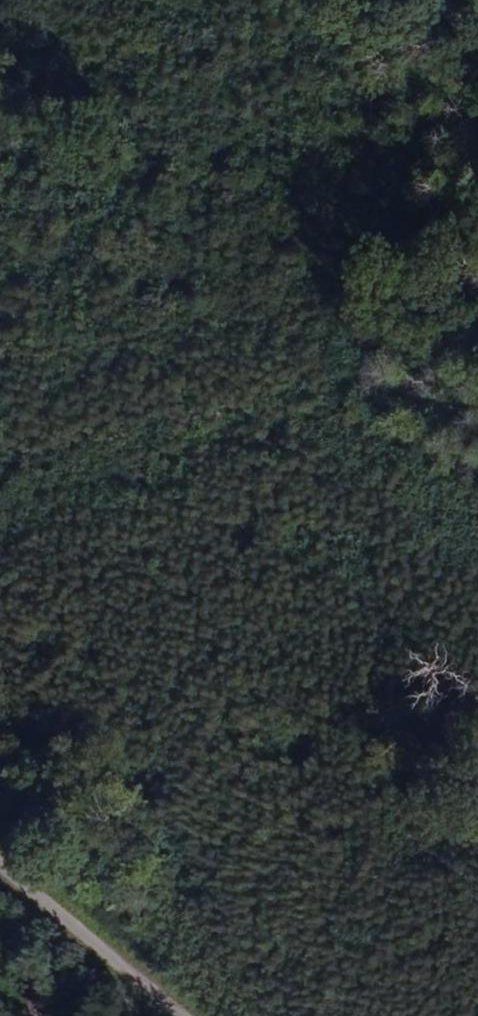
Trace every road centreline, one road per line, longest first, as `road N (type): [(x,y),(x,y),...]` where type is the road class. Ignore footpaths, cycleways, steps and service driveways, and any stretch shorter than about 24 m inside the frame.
road 1 (track): [(174,1015),(0,872)]

